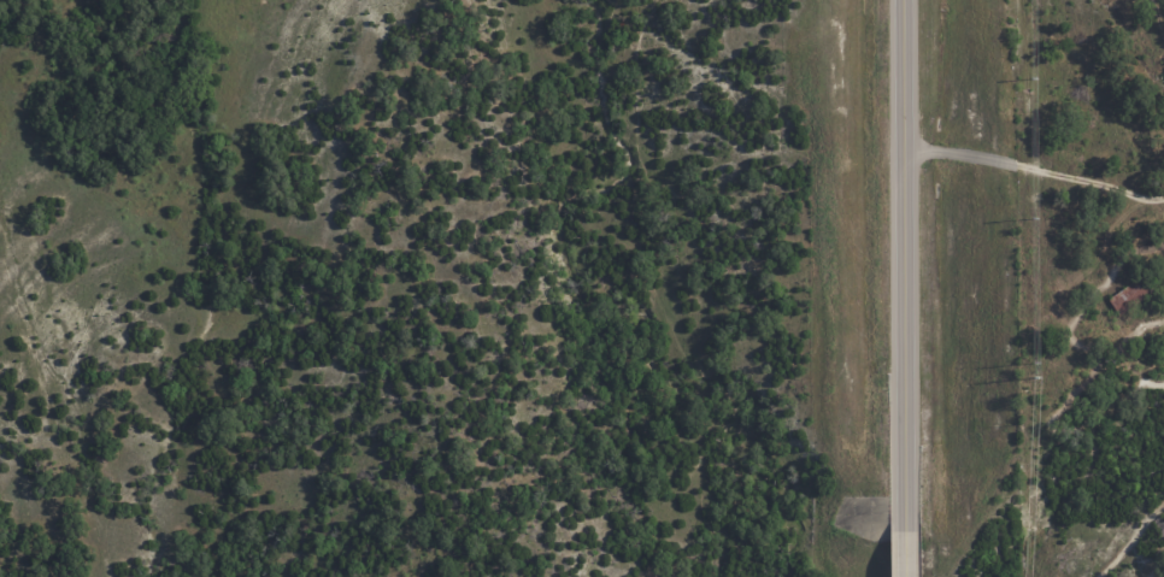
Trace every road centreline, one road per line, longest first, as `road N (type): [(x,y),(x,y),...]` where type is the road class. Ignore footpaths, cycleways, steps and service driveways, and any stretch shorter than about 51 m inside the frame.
road 1 (secondary): [(906,534),(903,0)]

